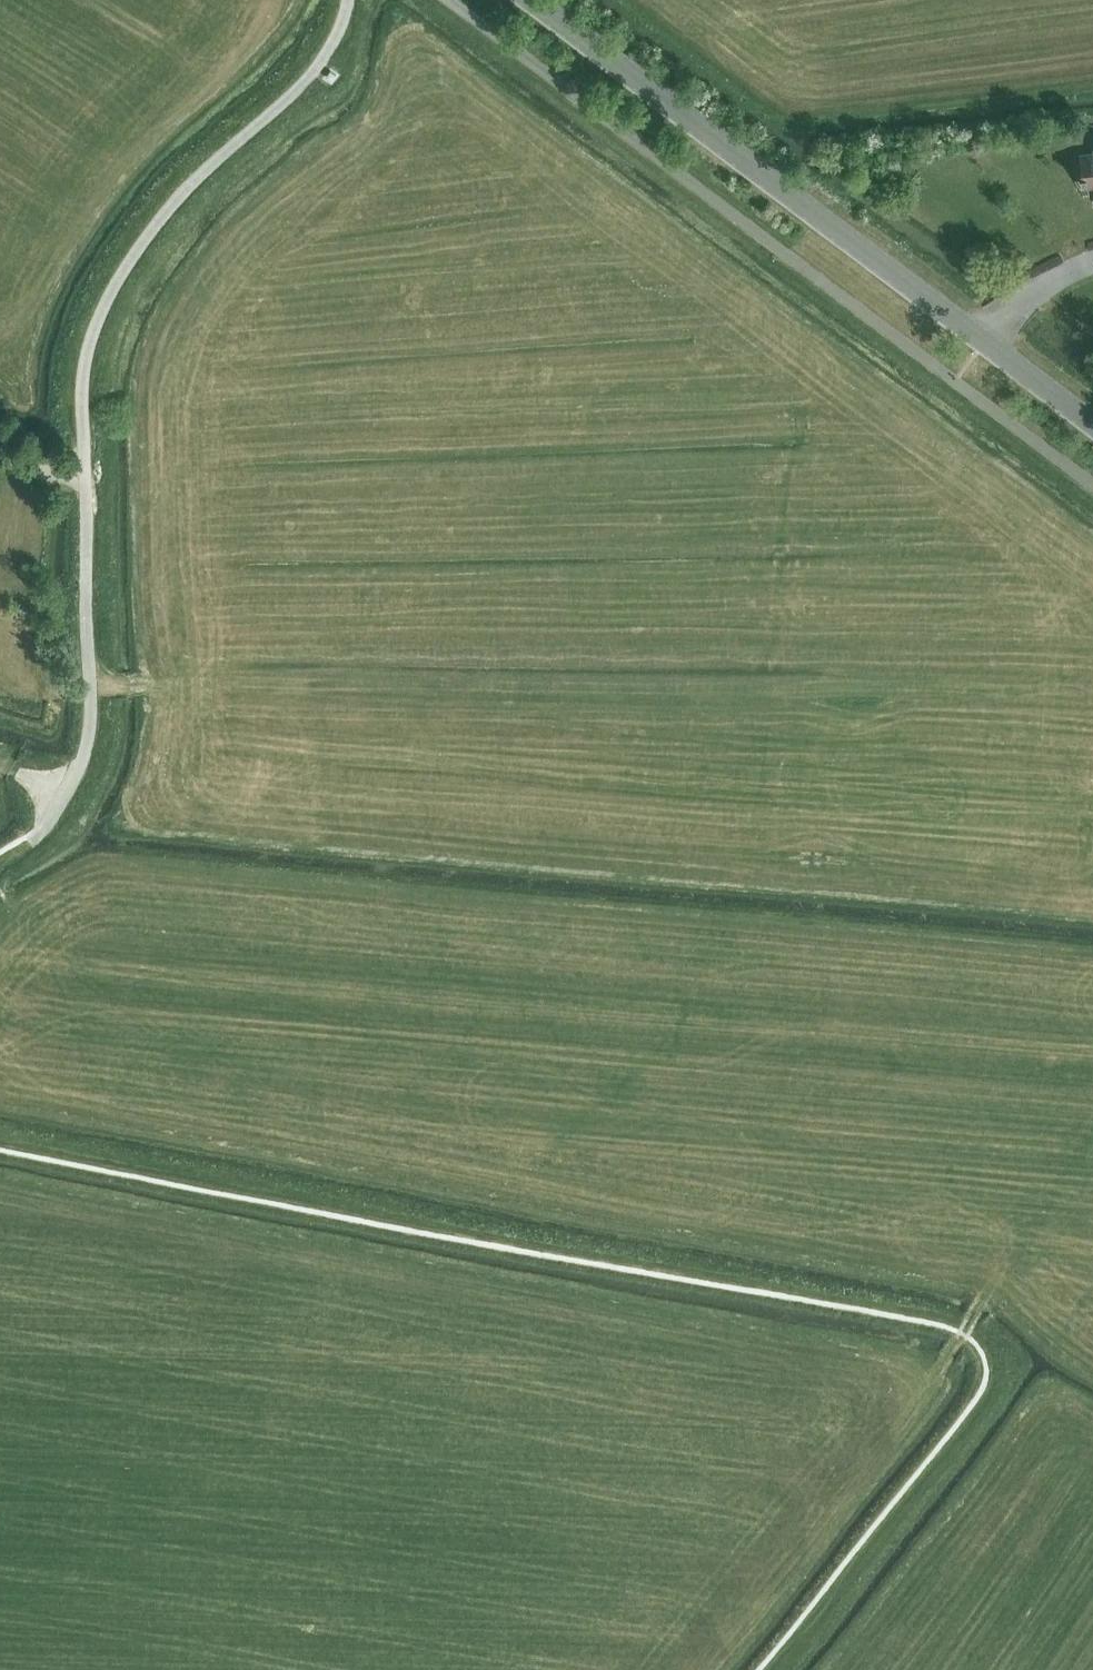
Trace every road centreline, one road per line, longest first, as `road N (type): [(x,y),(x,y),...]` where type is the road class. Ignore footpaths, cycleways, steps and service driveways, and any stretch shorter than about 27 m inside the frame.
road 1 (unclassified): [(35,839),(82,759),(89,727),(83,380),(101,312),(176,200),(324,58),(347,0)]
road 2 (tertiary): [(1092,423),(533,0)]

